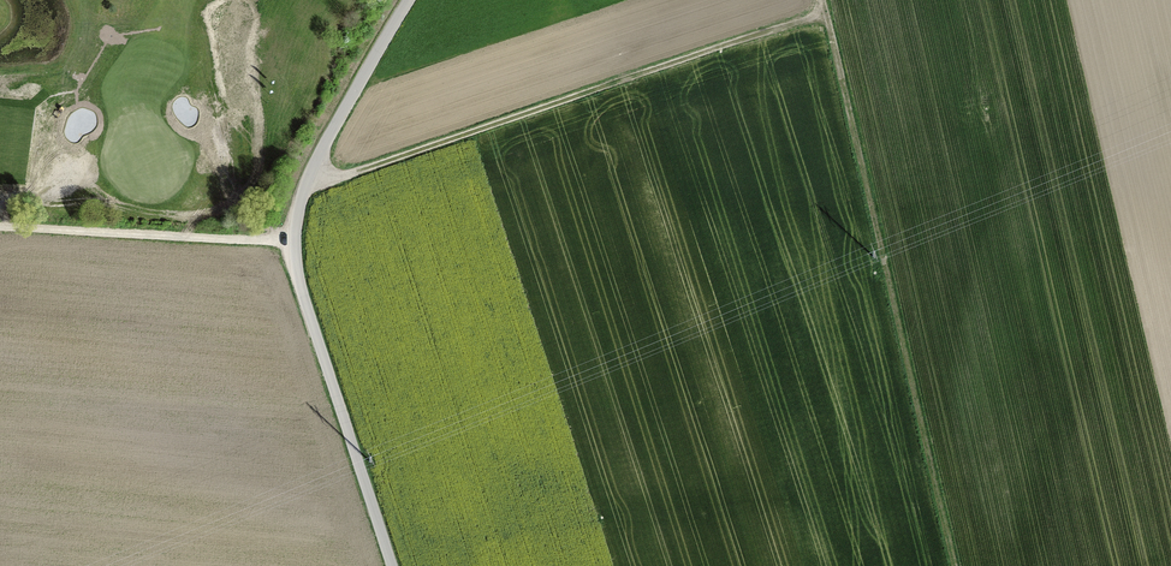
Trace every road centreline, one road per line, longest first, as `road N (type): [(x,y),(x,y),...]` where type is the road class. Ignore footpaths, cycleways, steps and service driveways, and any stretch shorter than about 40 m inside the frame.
road 1 (unclassified): [(390,565),(302,298),(295,240),(308,177),(410,0)]
road 2 (track): [(820,0),(955,565)]
road 3 (track): [(308,177),(357,171),(825,13)]
road 4 (track): [(295,240),(0,227)]
road 5 (track): [(973,0),(1019,151)]

